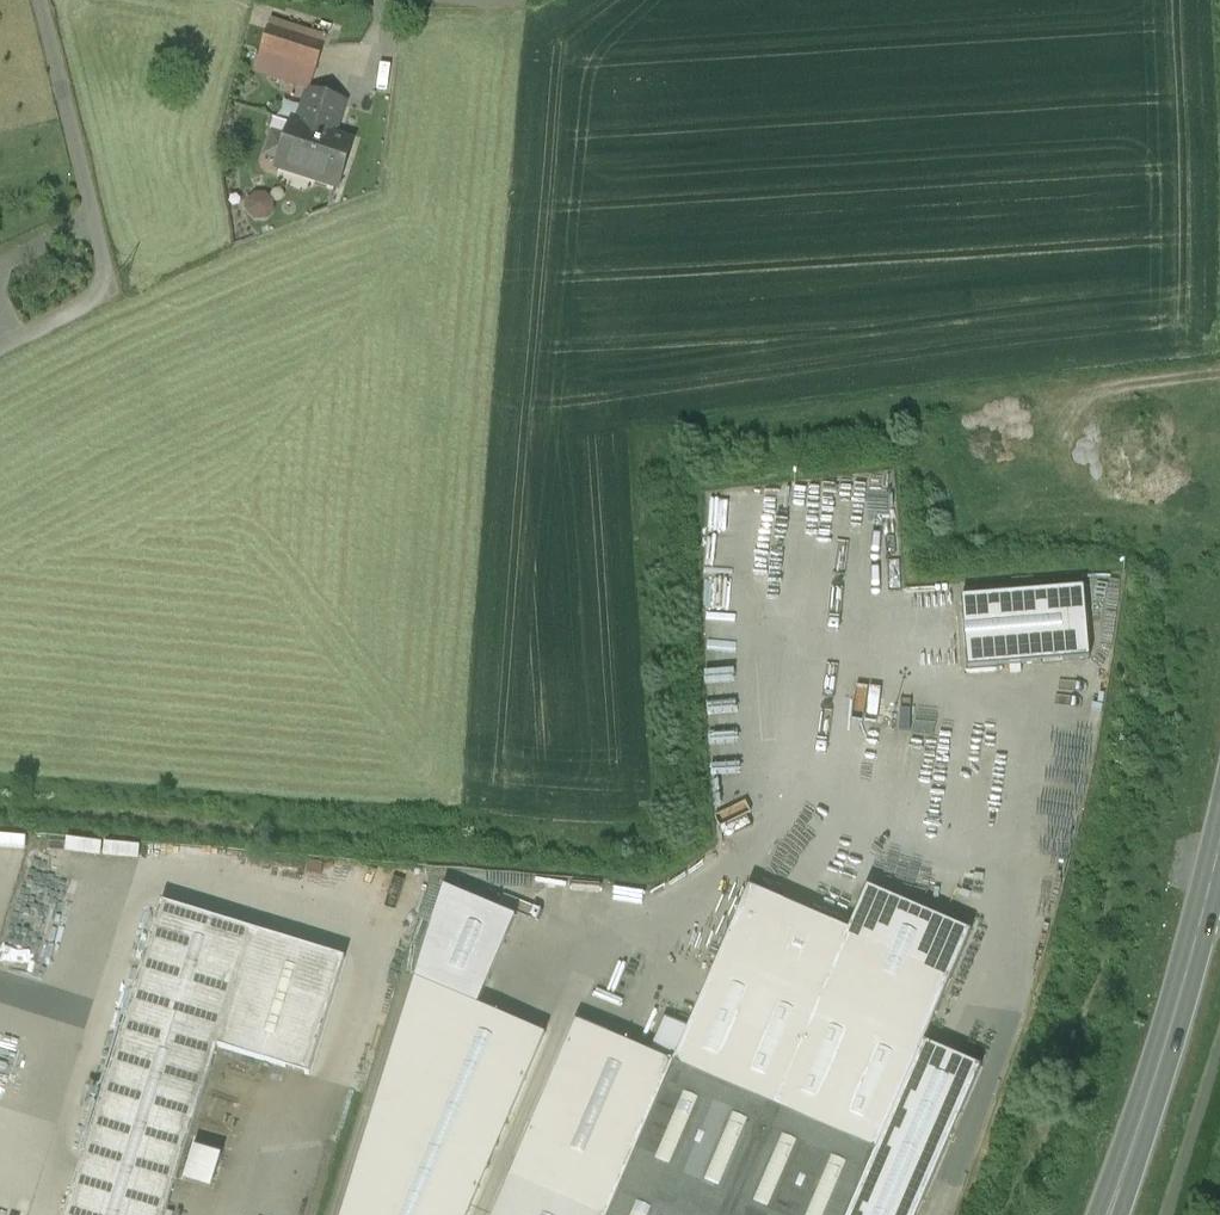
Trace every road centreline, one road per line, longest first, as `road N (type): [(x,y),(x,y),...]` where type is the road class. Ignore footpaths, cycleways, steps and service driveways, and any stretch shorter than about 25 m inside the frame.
road 1 (residential): [(40,0),(106,274),(93,302),(0,347)]
road 2 (primary): [(1109,1214),(1219,844)]

